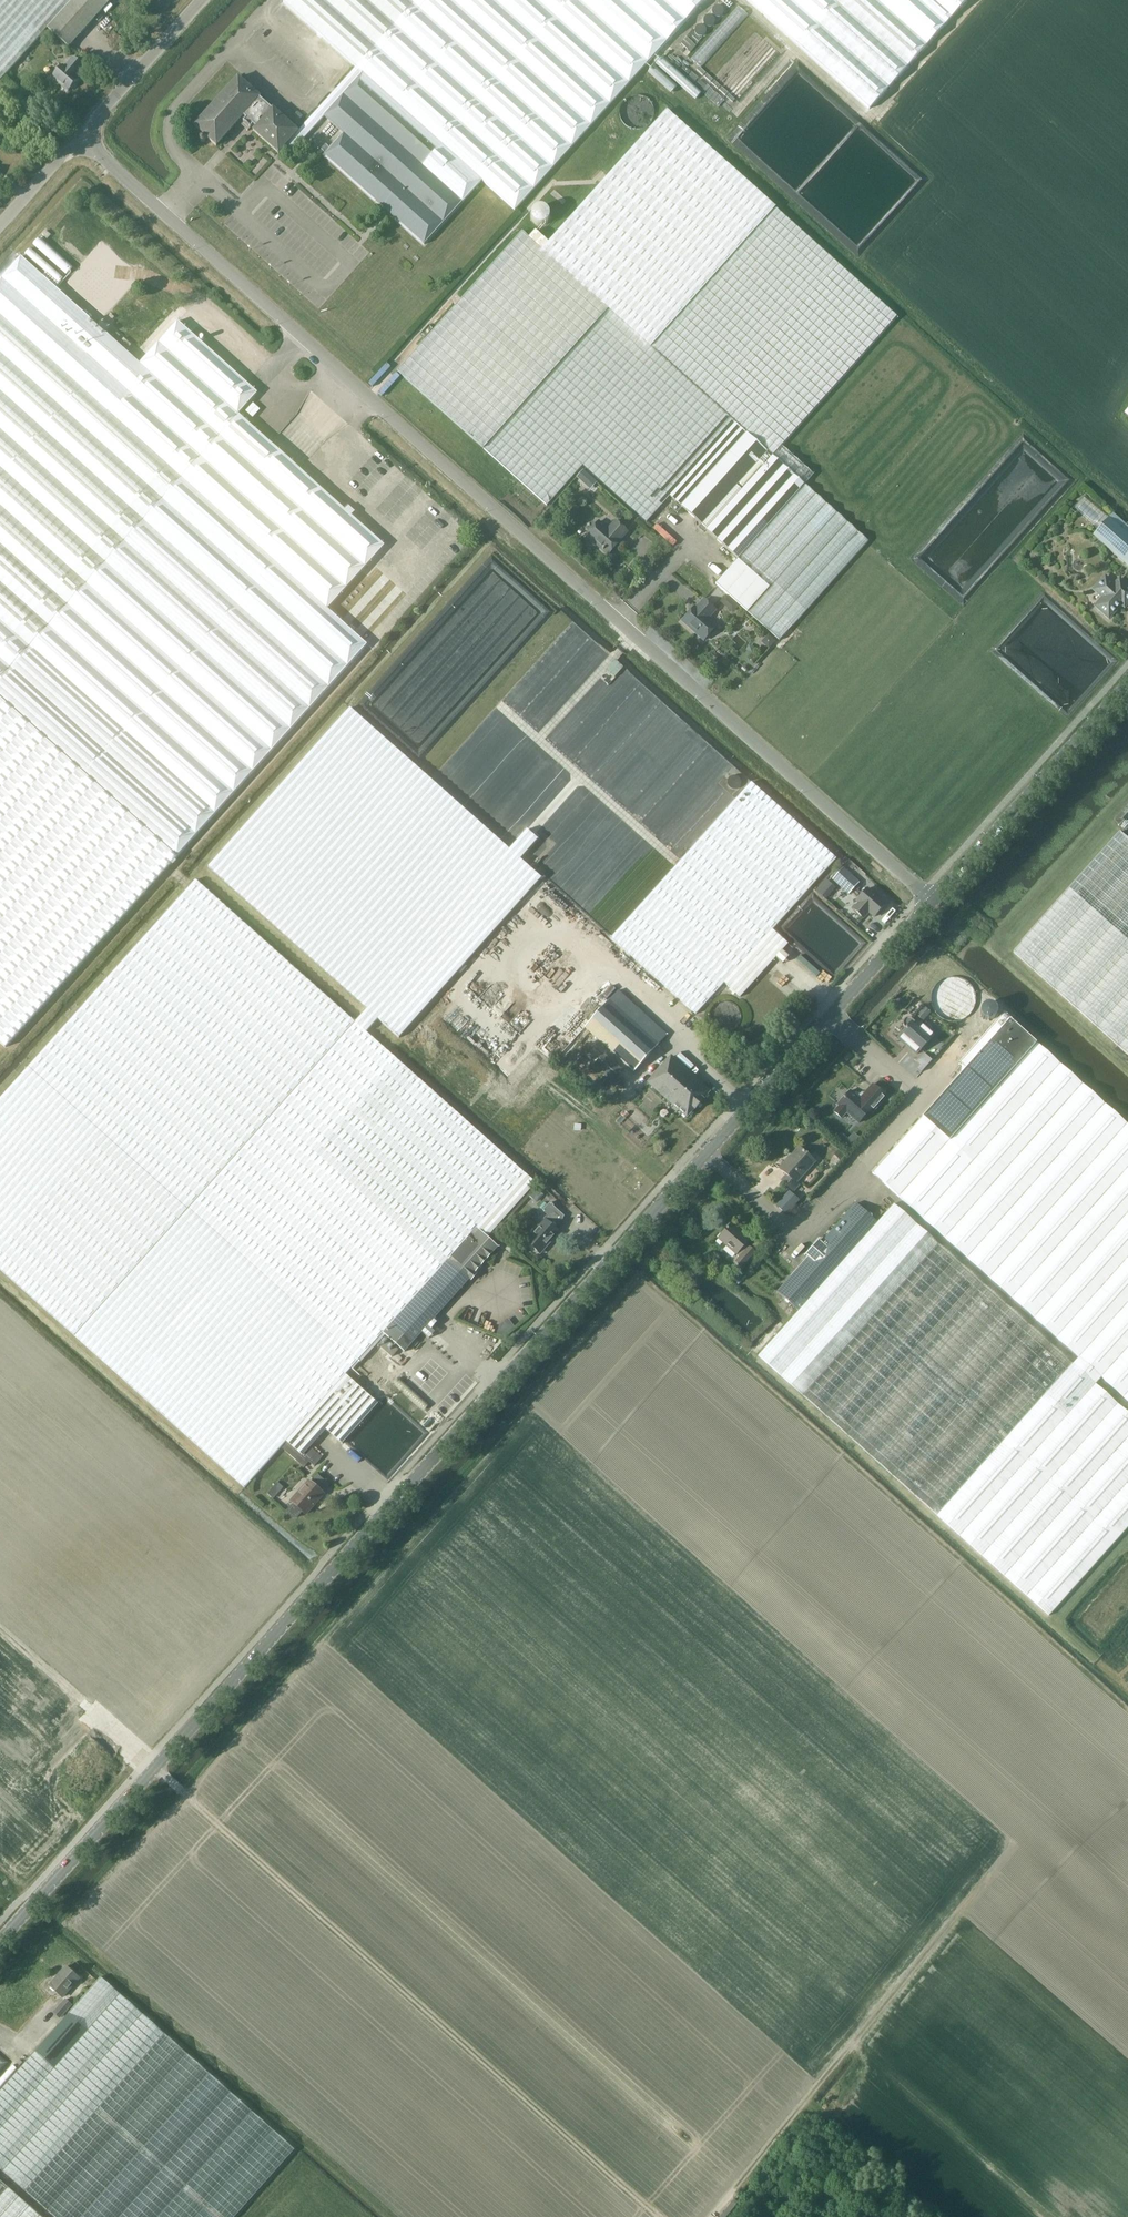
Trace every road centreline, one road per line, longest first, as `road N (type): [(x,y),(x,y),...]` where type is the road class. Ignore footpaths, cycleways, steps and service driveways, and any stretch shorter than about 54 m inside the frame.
road 1 (tertiary): [(0,1943),(933,901)]
road 2 (unclassified): [(933,901),(82,139)]
road 3 (track): [(658,2216),(155,1765)]
road 4 (track): [(989,1874),(713,2216)]
road 5 (tertiary): [(933,901),(1127,683)]
road 6 (unclassified): [(82,139),(203,0)]
road 7 (unclassified): [(0,230),(82,139)]

